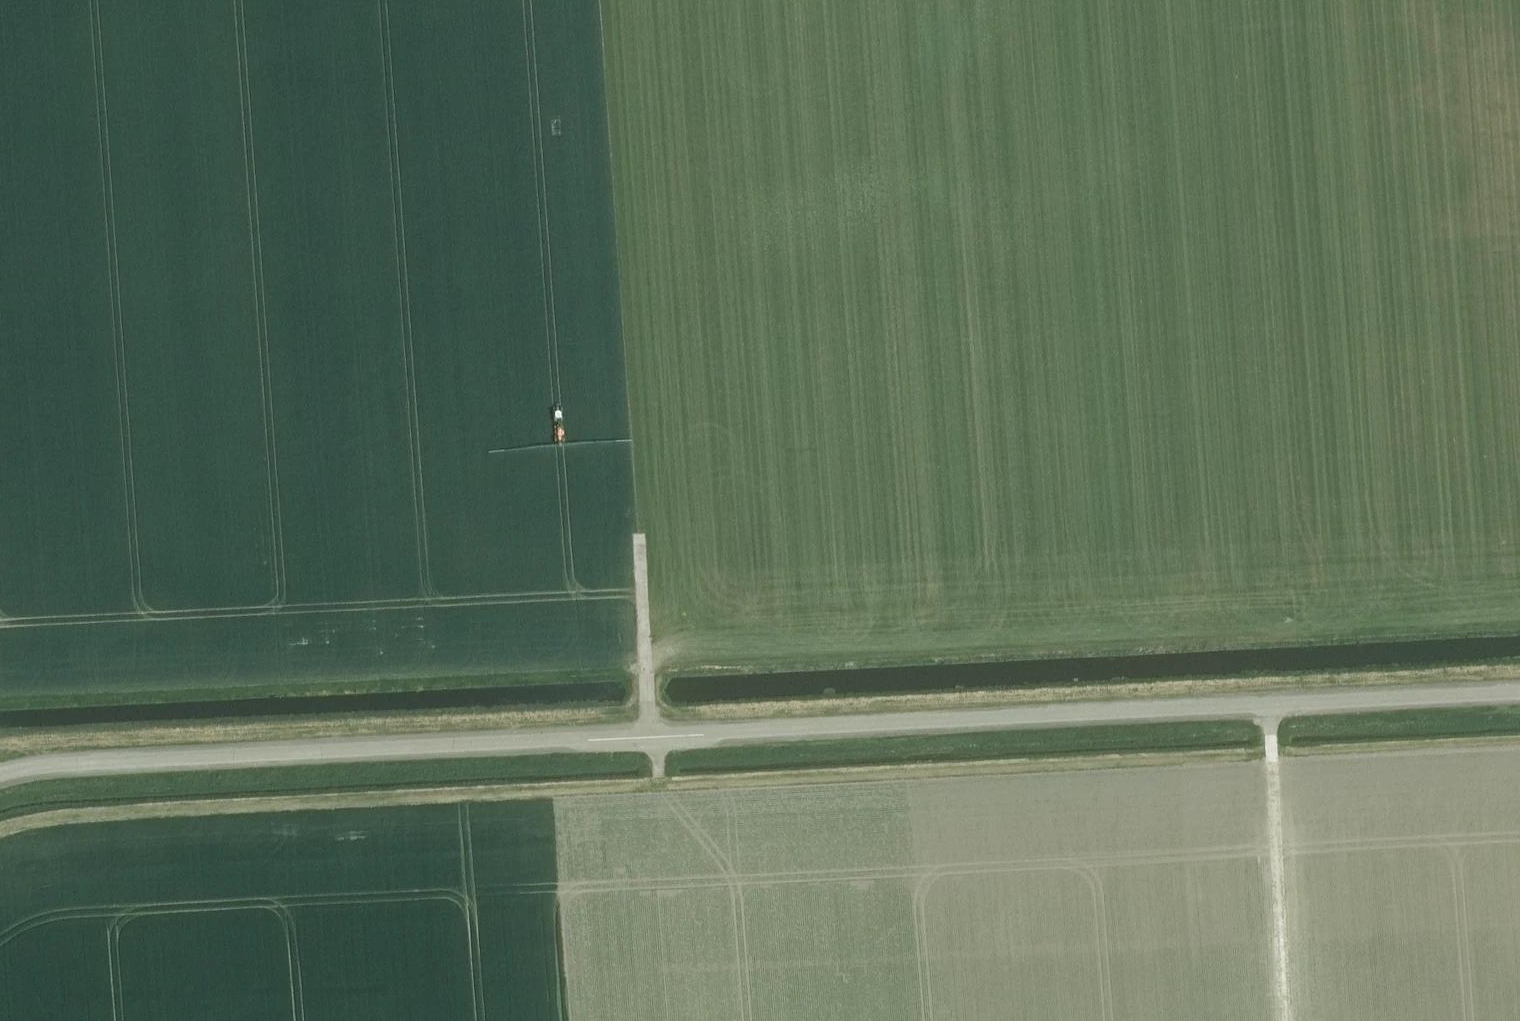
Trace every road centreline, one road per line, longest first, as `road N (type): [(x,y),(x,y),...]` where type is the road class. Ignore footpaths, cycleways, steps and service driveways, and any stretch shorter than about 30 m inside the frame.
road 1 (unclassified): [(0,781),(87,766),(1519,695)]

